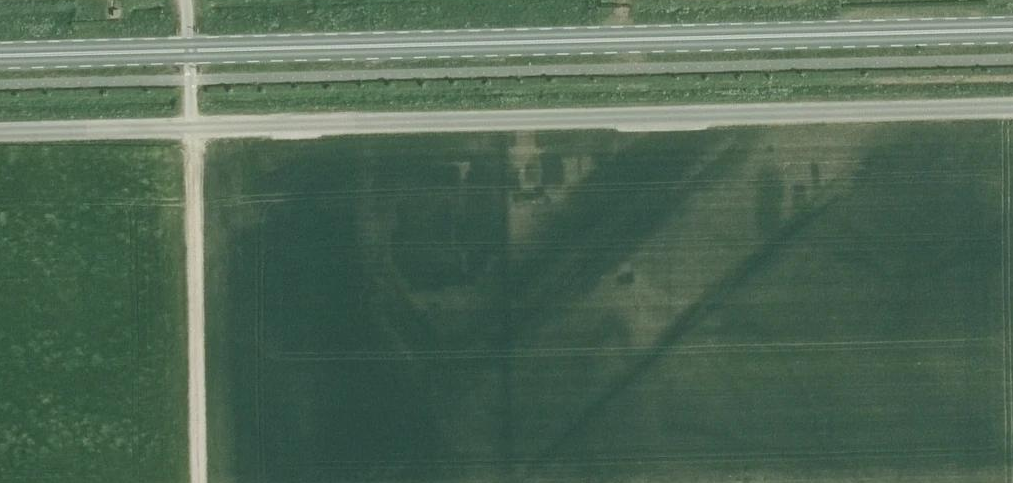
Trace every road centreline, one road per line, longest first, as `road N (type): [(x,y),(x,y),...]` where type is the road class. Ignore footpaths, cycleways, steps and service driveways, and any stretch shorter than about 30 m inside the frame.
road 1 (primary): [(0,55),(1012,30)]
road 2 (unclassified): [(0,132),(1012,108)]
road 3 (track): [(193,126),(201,482)]

